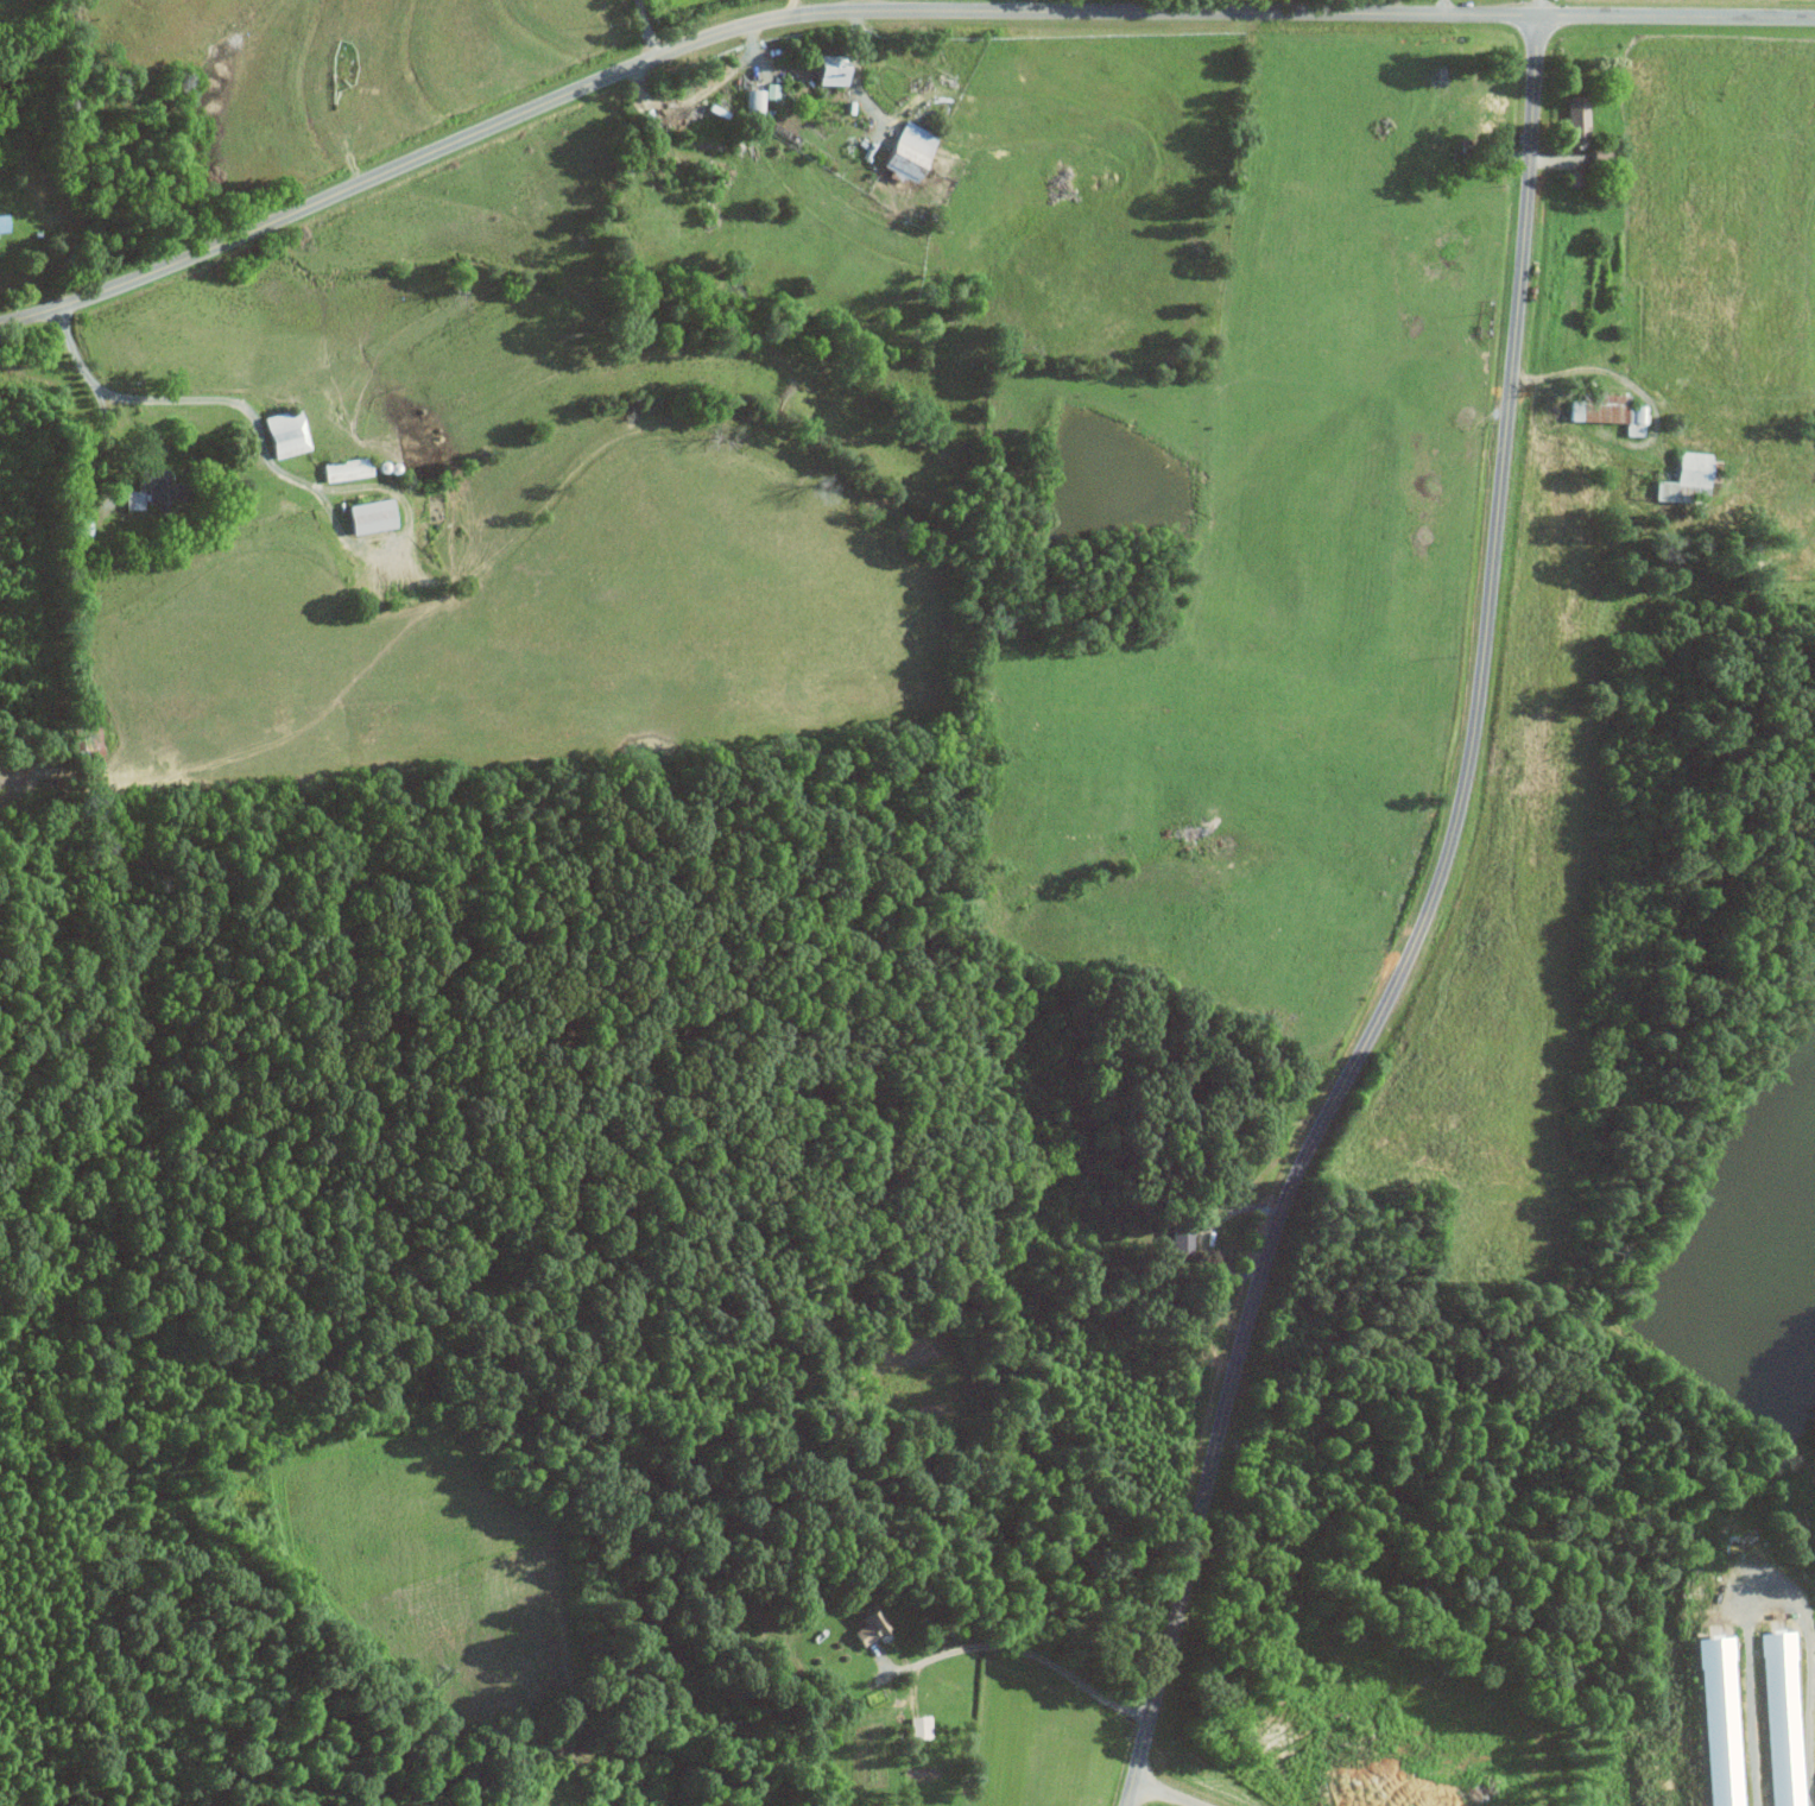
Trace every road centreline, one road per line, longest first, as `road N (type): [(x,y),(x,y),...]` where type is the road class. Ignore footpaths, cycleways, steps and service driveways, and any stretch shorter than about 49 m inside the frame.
road 1 (residential): [(1814,16),(855,8),(766,17),(710,31),(172,263),(0,321)]
road 2 (residential): [(1125,1805),(1267,1243),(1412,979),(1460,853),(1532,14)]

